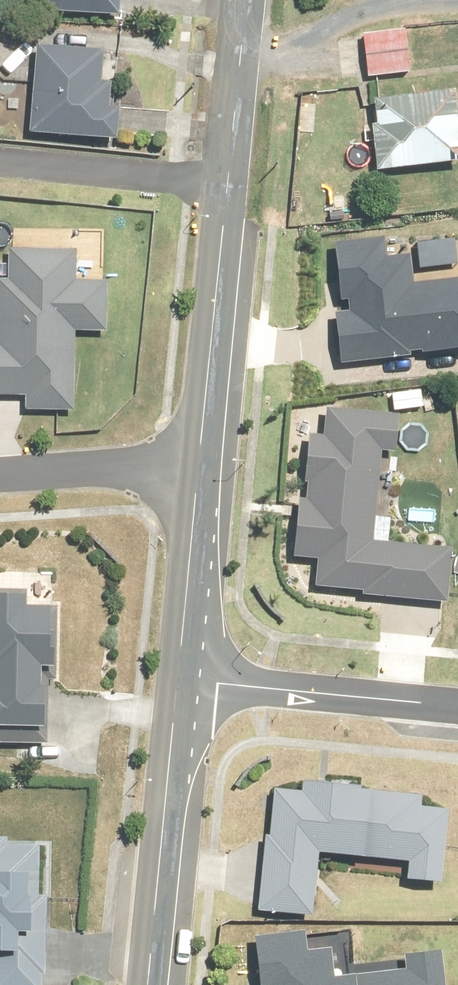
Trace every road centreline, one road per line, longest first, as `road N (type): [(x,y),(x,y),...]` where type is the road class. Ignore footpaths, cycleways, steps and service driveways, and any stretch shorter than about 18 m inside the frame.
road 1 (unclassified): [(178,680),(146,984)]
road 2 (residential): [(178,680),(457,708)]
road 3 (unclassified): [(226,185),(198,463)]
road 4 (residential): [(0,164),(226,185)]
road 5 (unclassified): [(198,463),(178,680)]
road 6 (residential): [(0,476),(198,463)]
road 7 (unclassified): [(245,0),(226,185)]

